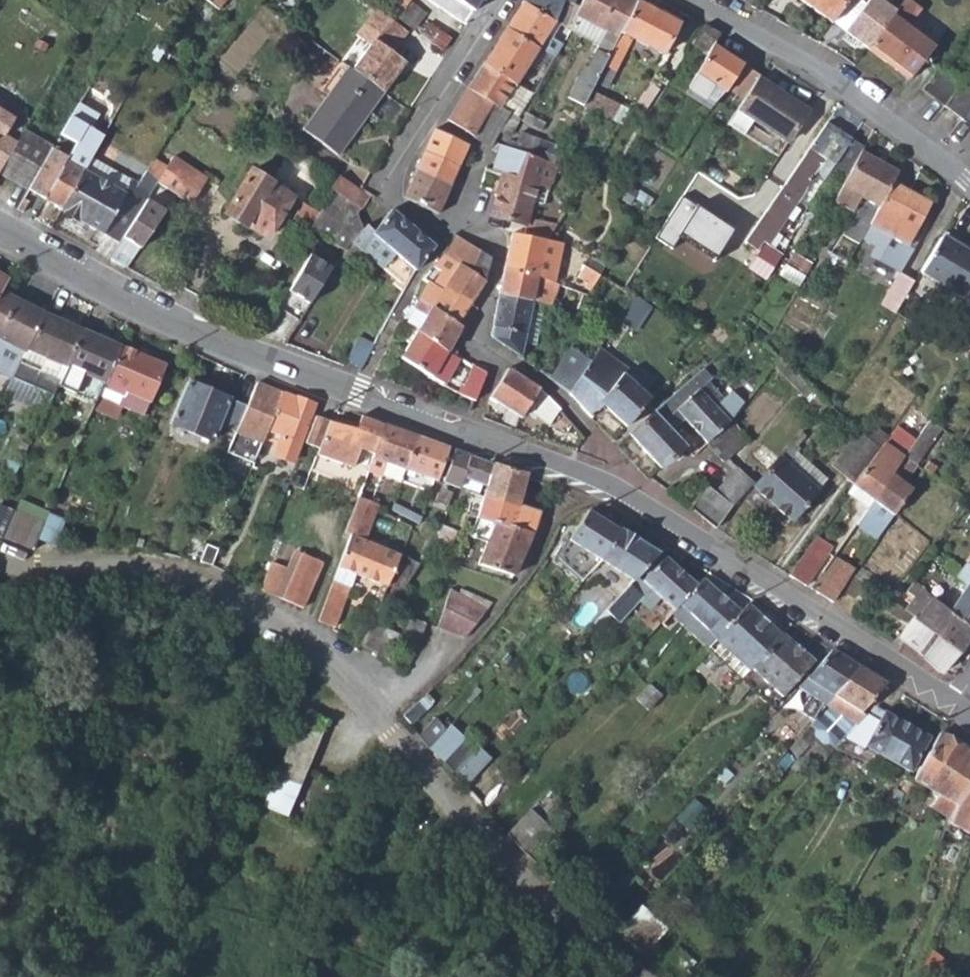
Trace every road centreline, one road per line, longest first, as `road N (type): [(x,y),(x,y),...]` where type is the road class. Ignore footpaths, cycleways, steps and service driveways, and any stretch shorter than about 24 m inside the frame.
road 1 (tertiary): [(613,489),(503,440),(442,428),(203,337),(0,226)]
road 2 (tertiary): [(953,704),(613,489)]
road 3 (residential): [(613,489),(603,447),(565,400),(474,338),(500,259),(469,219)]
road 4 (residential): [(969,183),(852,97),(684,0)]
road 5 (residential): [(445,231),(380,189),(425,116)]
road 6 (residential): [(469,219),(485,149),(425,116)]
road 7 (residential): [(425,116),(503,0)]

